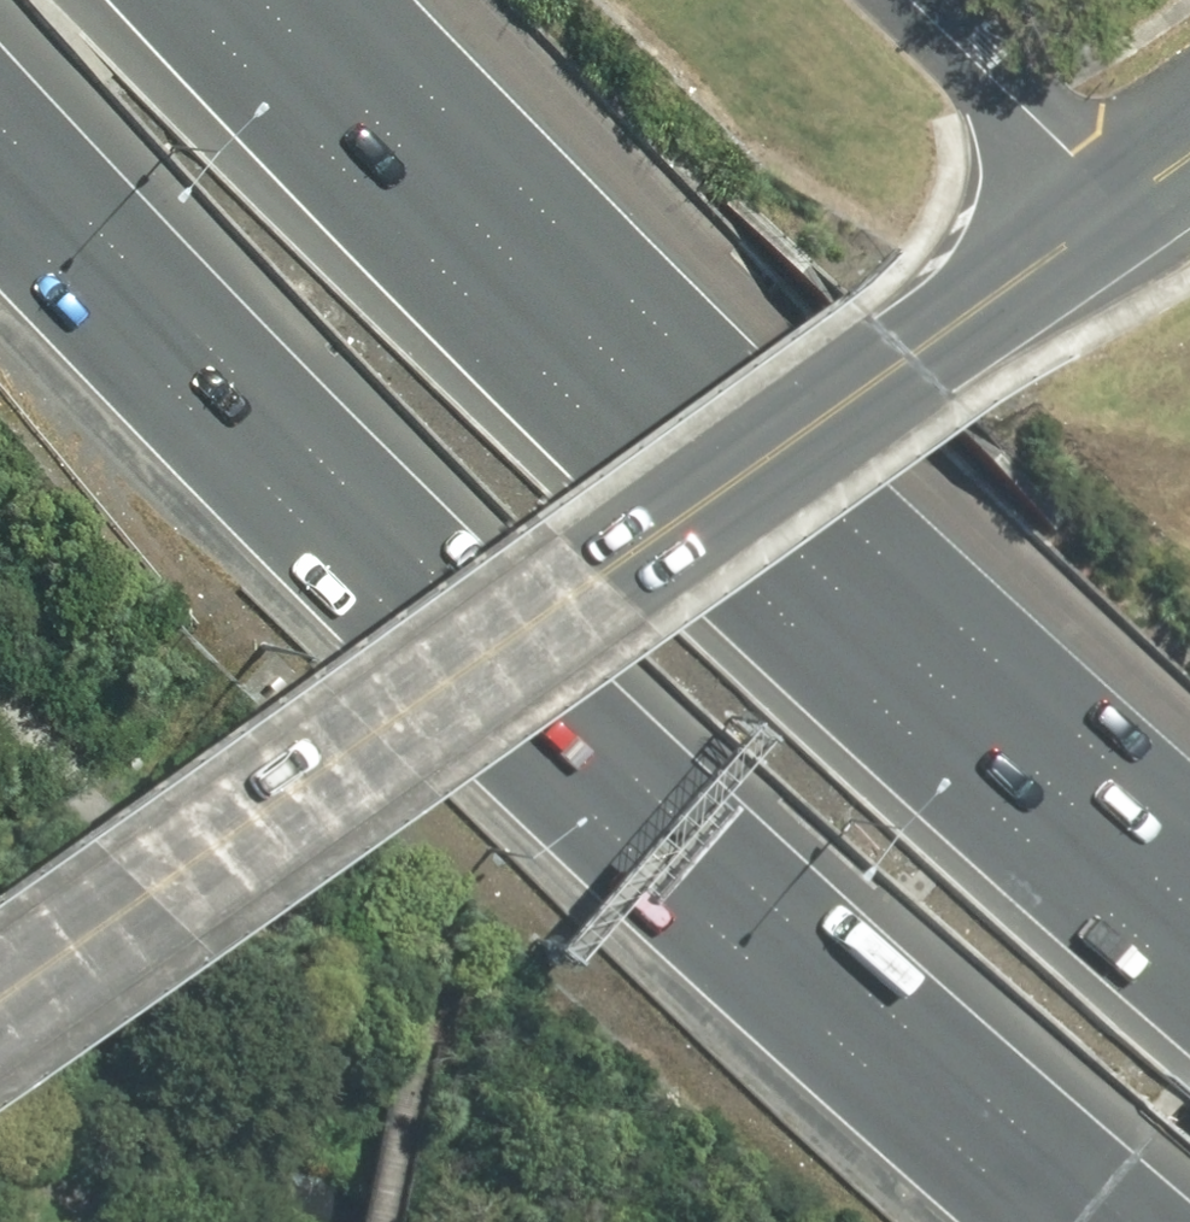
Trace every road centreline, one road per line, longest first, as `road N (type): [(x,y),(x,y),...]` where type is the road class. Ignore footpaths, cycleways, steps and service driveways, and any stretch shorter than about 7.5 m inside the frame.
road 1 (motorway): [(1111,1221),(407,553),(0,126)]
road 2 (motorway): [(179,0),(768,602),(1189,977)]
road 3 (secondary): [(0,992),(1109,208)]
road 4 (residential): [(901,0),(1109,208)]

